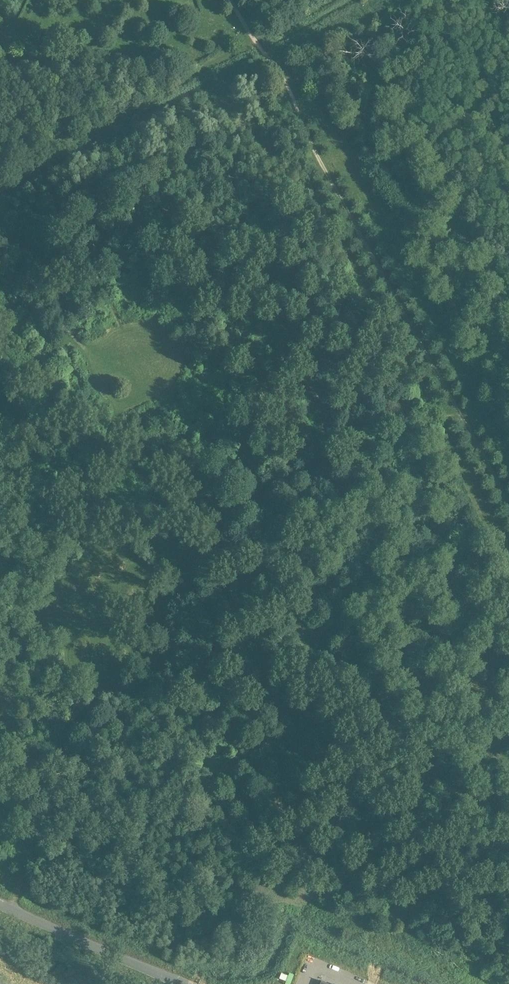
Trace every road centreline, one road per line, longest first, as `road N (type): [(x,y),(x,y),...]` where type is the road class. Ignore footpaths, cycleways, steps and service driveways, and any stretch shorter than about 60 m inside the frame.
road 1 (track): [(508,504),(270,60)]
road 2 (track): [(14,913),(42,788),(100,702)]
road 3 (unclassified): [(185,983),(0,907)]

